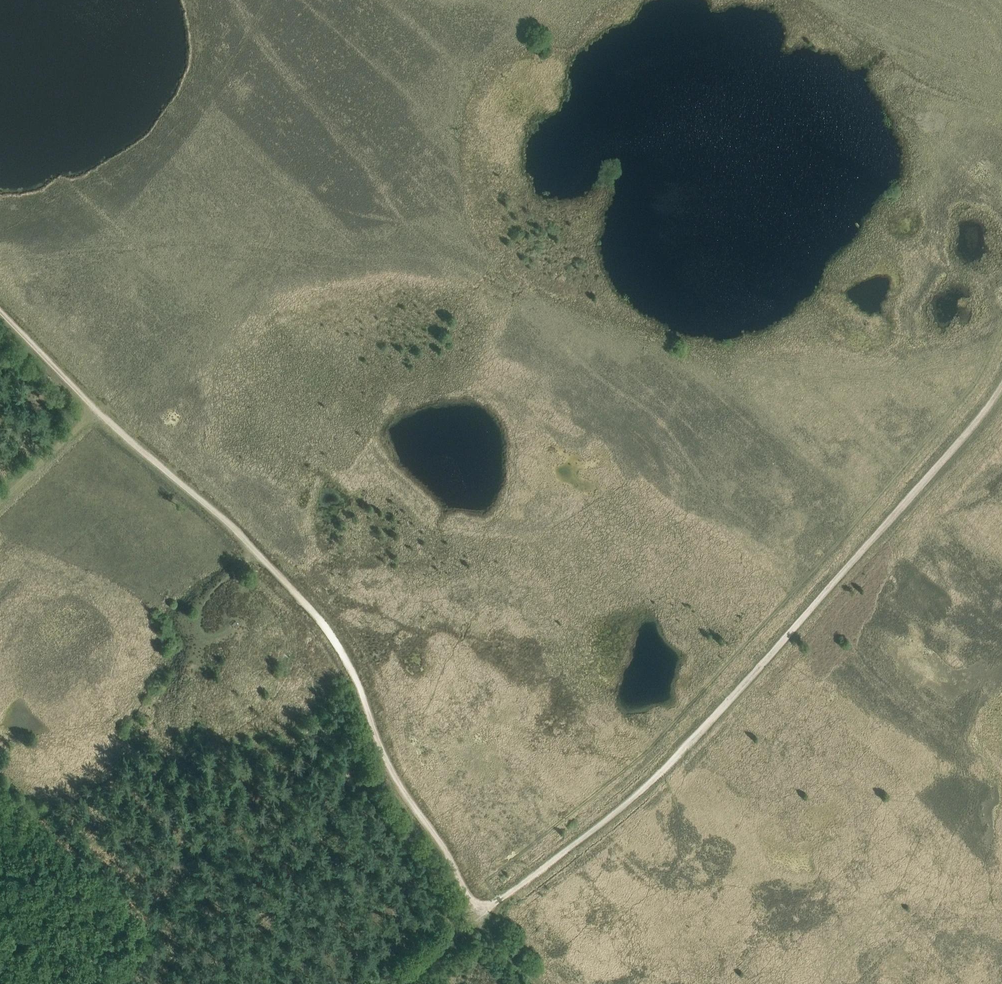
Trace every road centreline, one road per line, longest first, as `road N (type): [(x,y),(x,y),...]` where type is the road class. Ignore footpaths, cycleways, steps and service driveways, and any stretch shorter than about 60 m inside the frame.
road 1 (track): [(0,313),(328,630),(359,678),(401,786),(481,915)]
road 2 (track): [(481,915),(641,795),(1001,390)]
road 3 (track): [(0,505),(94,412)]

